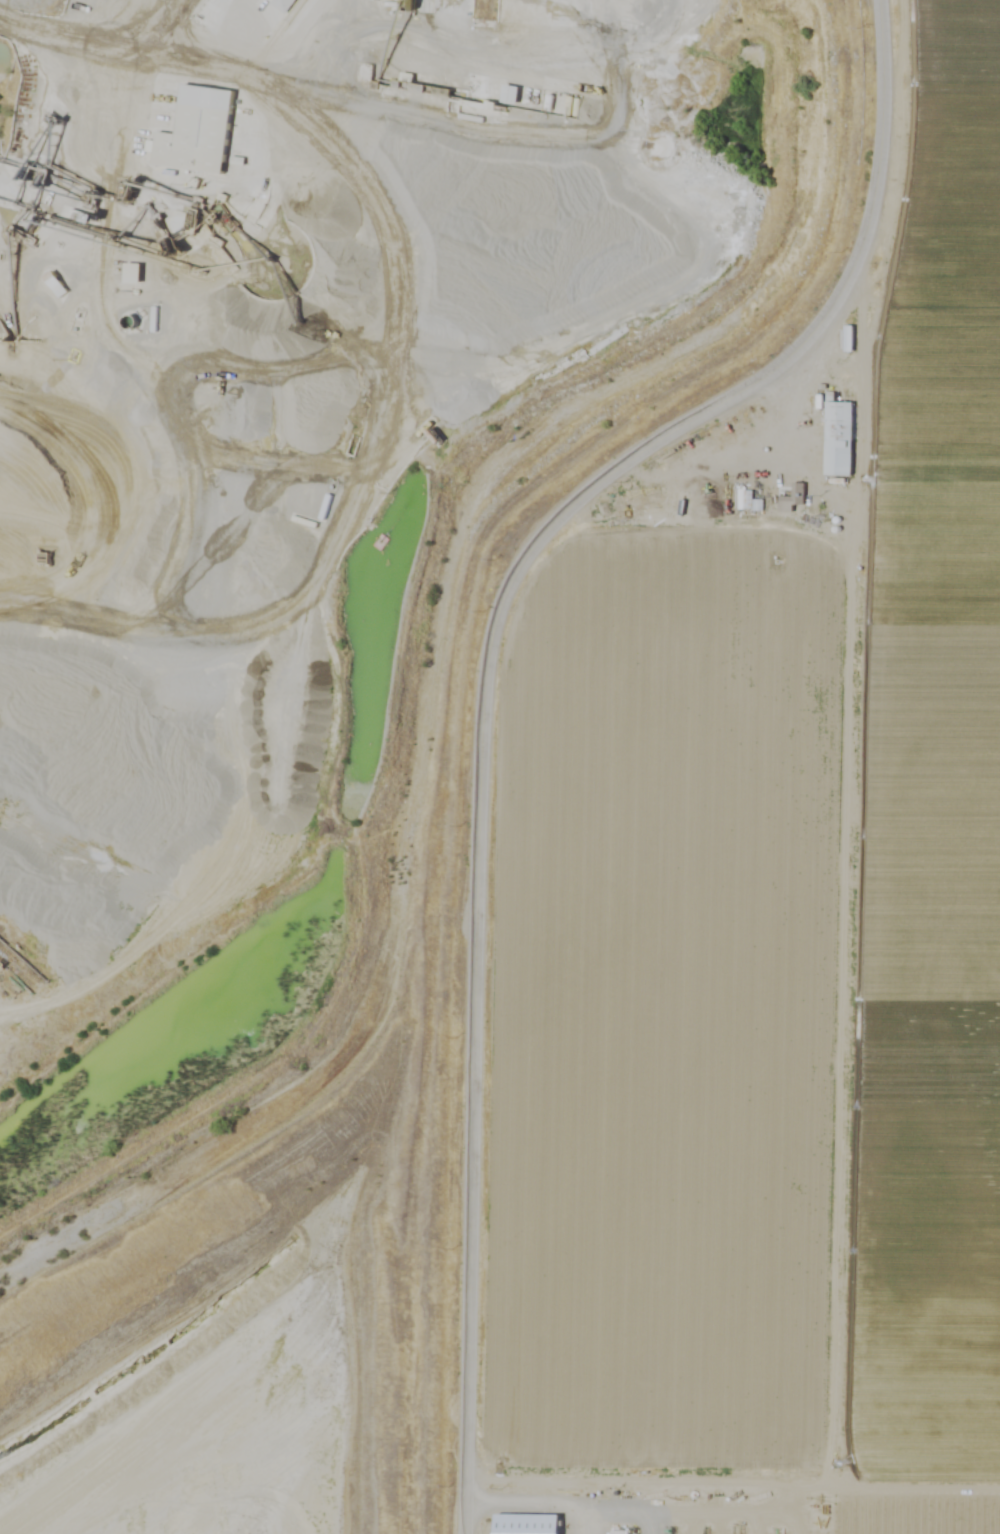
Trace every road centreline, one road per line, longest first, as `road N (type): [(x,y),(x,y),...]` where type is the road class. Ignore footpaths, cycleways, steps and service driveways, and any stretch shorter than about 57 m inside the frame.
road 1 (residential): [(472,1533),(485,874),(503,626),(524,576),(568,521),(637,464),(797,361),(852,295),(885,199),(893,94),(888,0)]
road 2 (residential): [(481,1126),(395,1142),(280,1186),(0,1360)]

